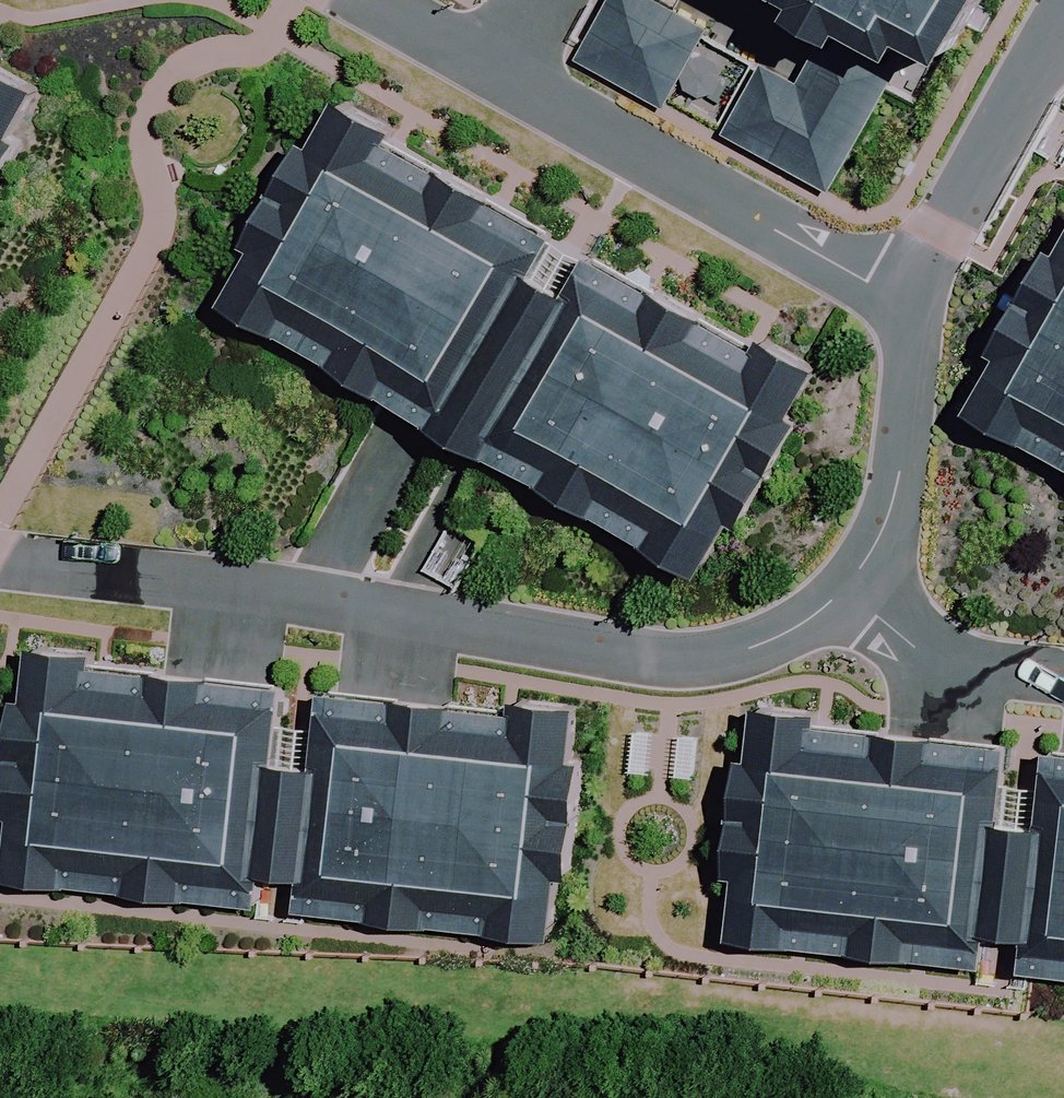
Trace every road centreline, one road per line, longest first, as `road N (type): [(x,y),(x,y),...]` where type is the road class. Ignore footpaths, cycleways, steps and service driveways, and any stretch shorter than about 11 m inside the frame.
road 1 (residential): [(312,601),(499,638),(697,662),(781,637),(844,590)]
road 2 (residential): [(907,295),(869,285),(487,67)]
road 3 (residential): [(907,295),(1063,18)]
road 4 (residential): [(0,562),(312,601)]
road 5 (residential): [(844,590),(895,491),(914,352),(907,295)]
road 6 (residential): [(844,590),(937,665),(1063,683)]
road 7 (residential): [(415,414),(312,601)]
road 8 (residential): [(487,67),(370,0)]

